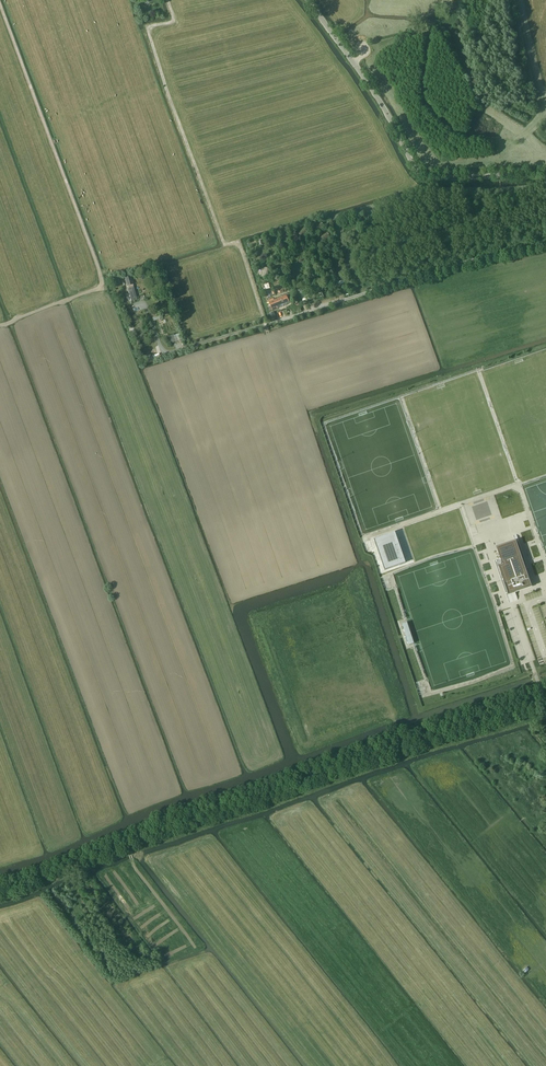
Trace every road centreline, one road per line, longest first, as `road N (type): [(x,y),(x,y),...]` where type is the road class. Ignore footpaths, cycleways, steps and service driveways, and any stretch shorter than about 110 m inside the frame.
road 1 (track): [(0,322),(104,283),(3,0)]
road 2 (track): [(269,332),(239,242),(225,245),(167,91),(148,28),(174,22),(168,0)]
road 3 (unclassified): [(545,177),(420,172),(307,0)]
road 4 (track): [(516,247),(366,292),(341,219)]
road 5 (track): [(366,292),(174,352)]

